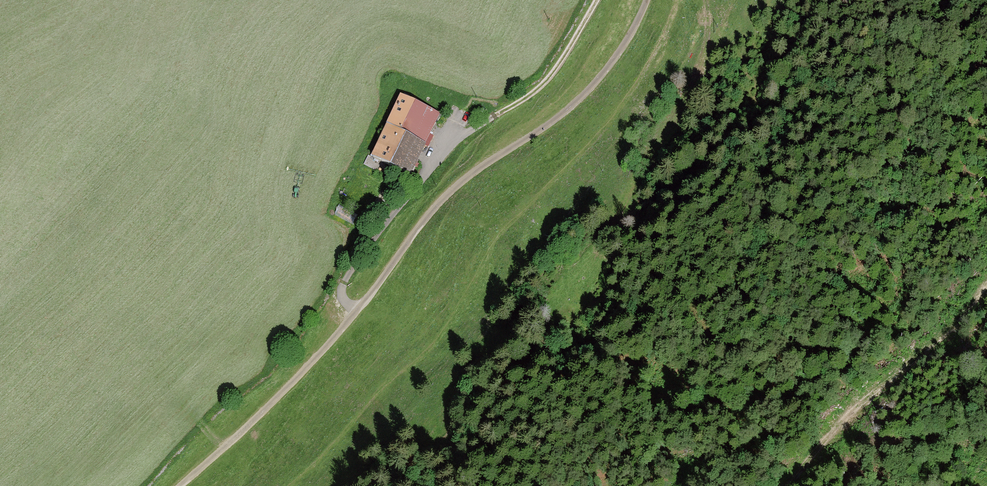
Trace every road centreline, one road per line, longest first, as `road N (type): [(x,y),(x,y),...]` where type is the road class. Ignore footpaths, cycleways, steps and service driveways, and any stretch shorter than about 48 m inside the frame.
road 1 (unclassified): [(181,485),(314,362),(444,198),(588,93),(623,51),(649,0)]
road 2 (track): [(597,0),(550,79),(449,147),(356,261),(342,295),(356,310)]
road 3 (track): [(986,282),(953,325),(849,409),(786,485)]

